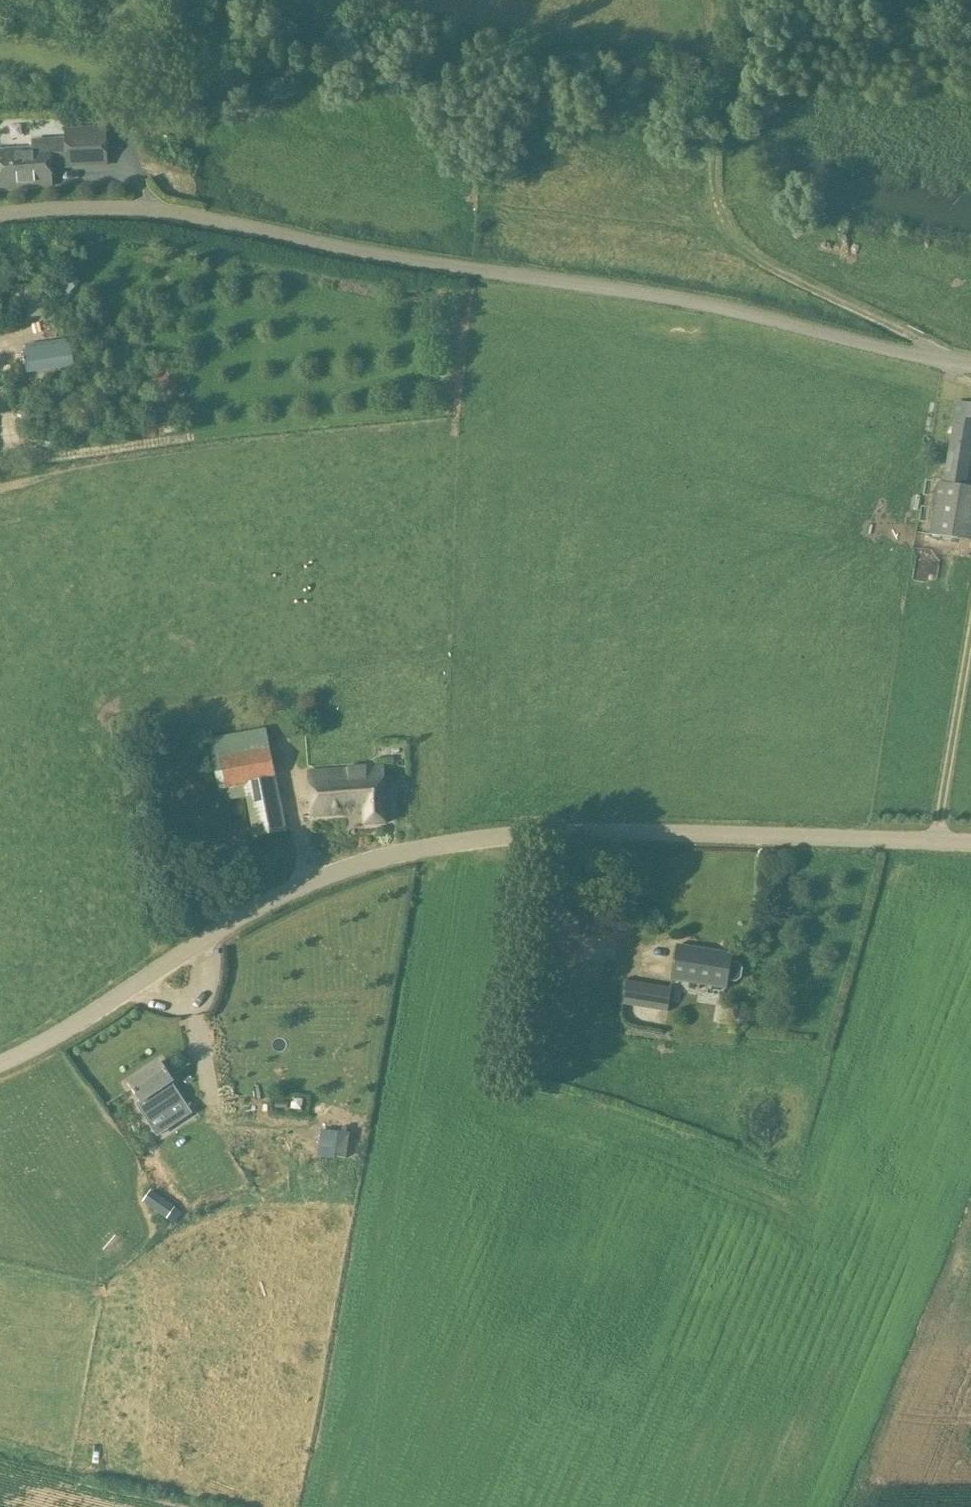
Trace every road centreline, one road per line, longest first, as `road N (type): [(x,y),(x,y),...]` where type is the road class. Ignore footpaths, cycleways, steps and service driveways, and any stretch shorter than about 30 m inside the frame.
road 1 (tertiary): [(970,841),(578,829),(395,852),(330,871),(0,1063)]
road 2 (unclassified): [(970,365),(733,307),(415,260),(195,215),(100,206),(0,216)]
road 3 (track): [(958,363),(766,263),(738,236),(712,186),(722,109)]

